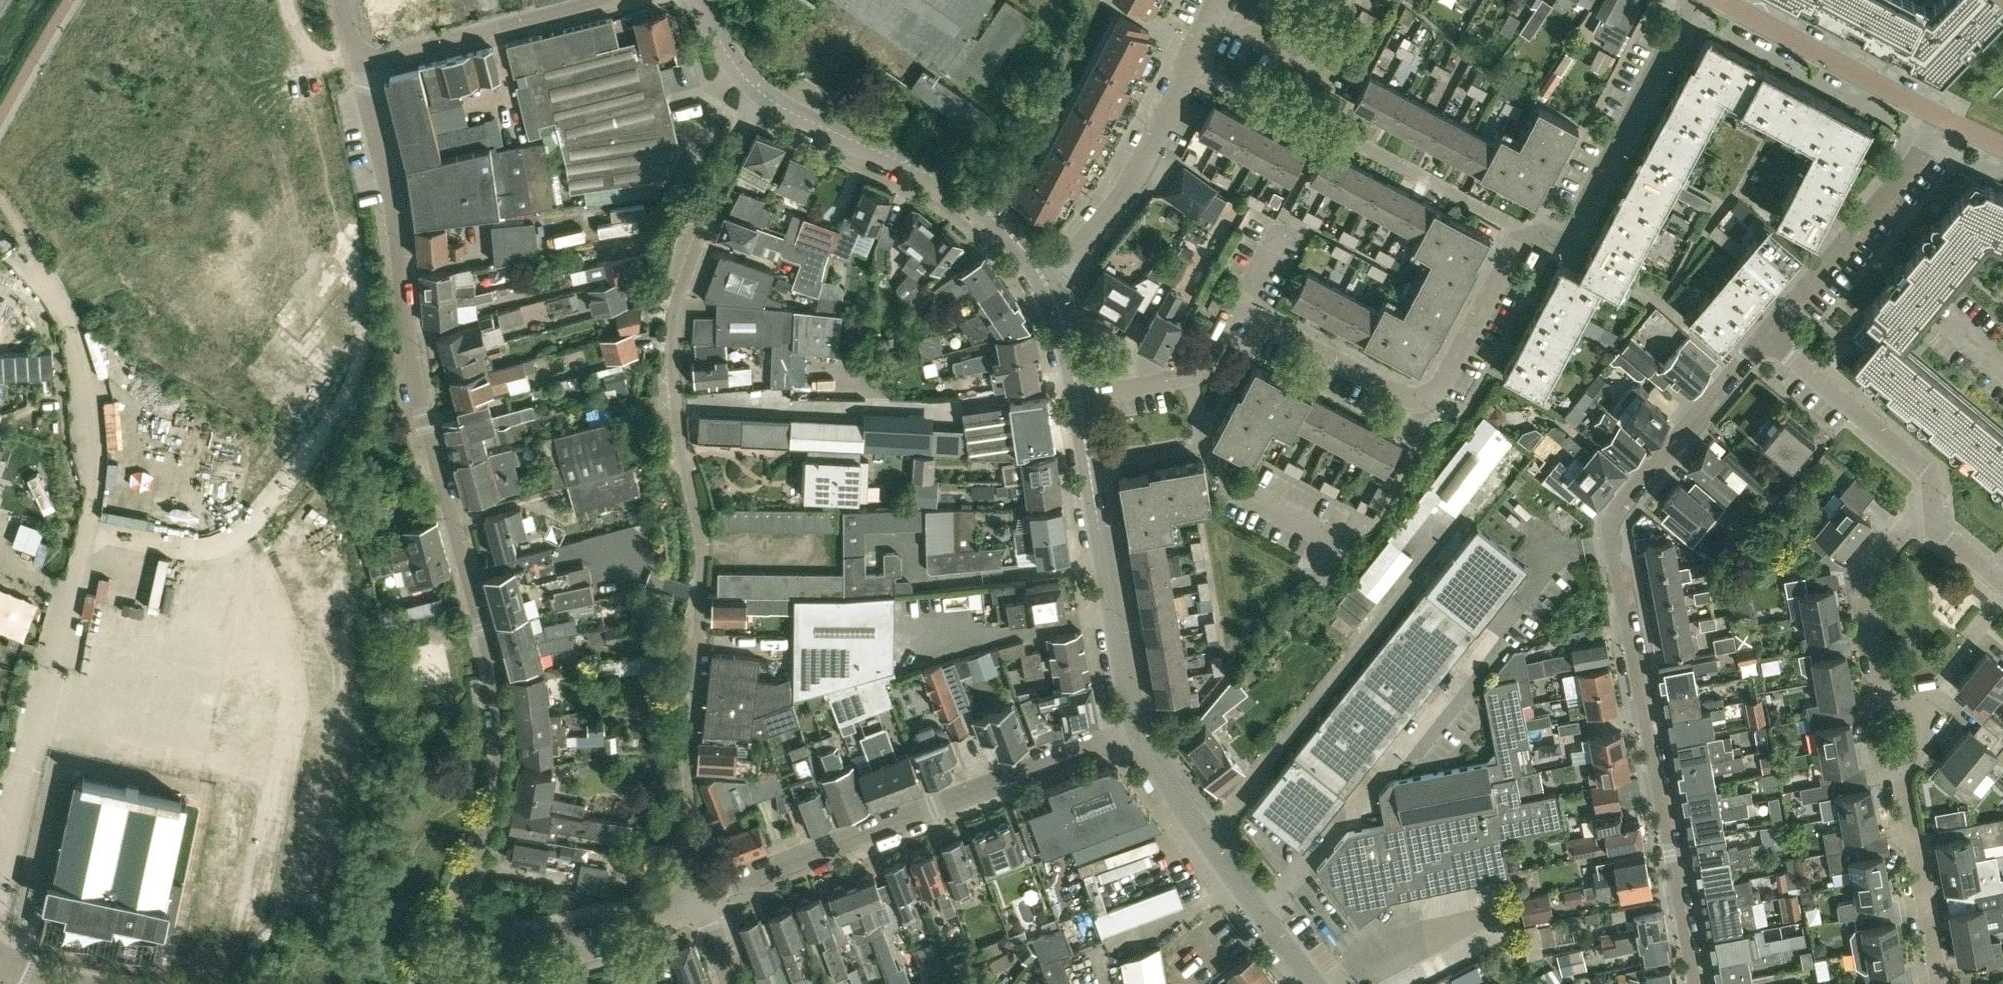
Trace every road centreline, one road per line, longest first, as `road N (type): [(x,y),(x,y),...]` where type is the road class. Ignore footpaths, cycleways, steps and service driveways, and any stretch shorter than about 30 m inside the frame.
road 1 (residential): [(470,942),(467,882),(498,780),(499,715),(491,656),(425,420),(367,60)]
road 2 (residential): [(693,898),(691,661),(701,554),(674,400),(676,307),(754,86)]
road 3 (residential): [(1696,983),(1614,514),(1769,335)]
road 4 (residential): [(1240,307),(1426,403),(1518,240),(1553,239),(1577,218),(1690,0)]
road 5 (residential): [(697,896),(1136,728)]
road 6 (residential): [(1047,283),(983,209),(808,122),(754,86)]
road 7 (unclassified): [(1136,728),(1078,395)]
road 8 (residential): [(1047,283),(1086,246),(1143,166),(1220,0)]
road 9 (unclassified): [(1315,983),(1170,792),(1136,728)]
road 10 (residential): [(1769,335),(1941,115)]
road 11 (residential): [(1899,773),(1868,604),(1870,578),(1926,521)]
road 12 (residential): [(1926,521),(1929,475),(1769,335)]
road 13 (residential): [(1941,115),(1720,0)]
road 14 (residential): [(367,60),(604,0)]
road 15 (residential): [(1339,540),(1236,488),(1206,449),(1192,375)]
road 16 (unclassified): [(470,942),(530,938),(693,898)]
road 17 (residential): [(1938,983),(1899,773)]

